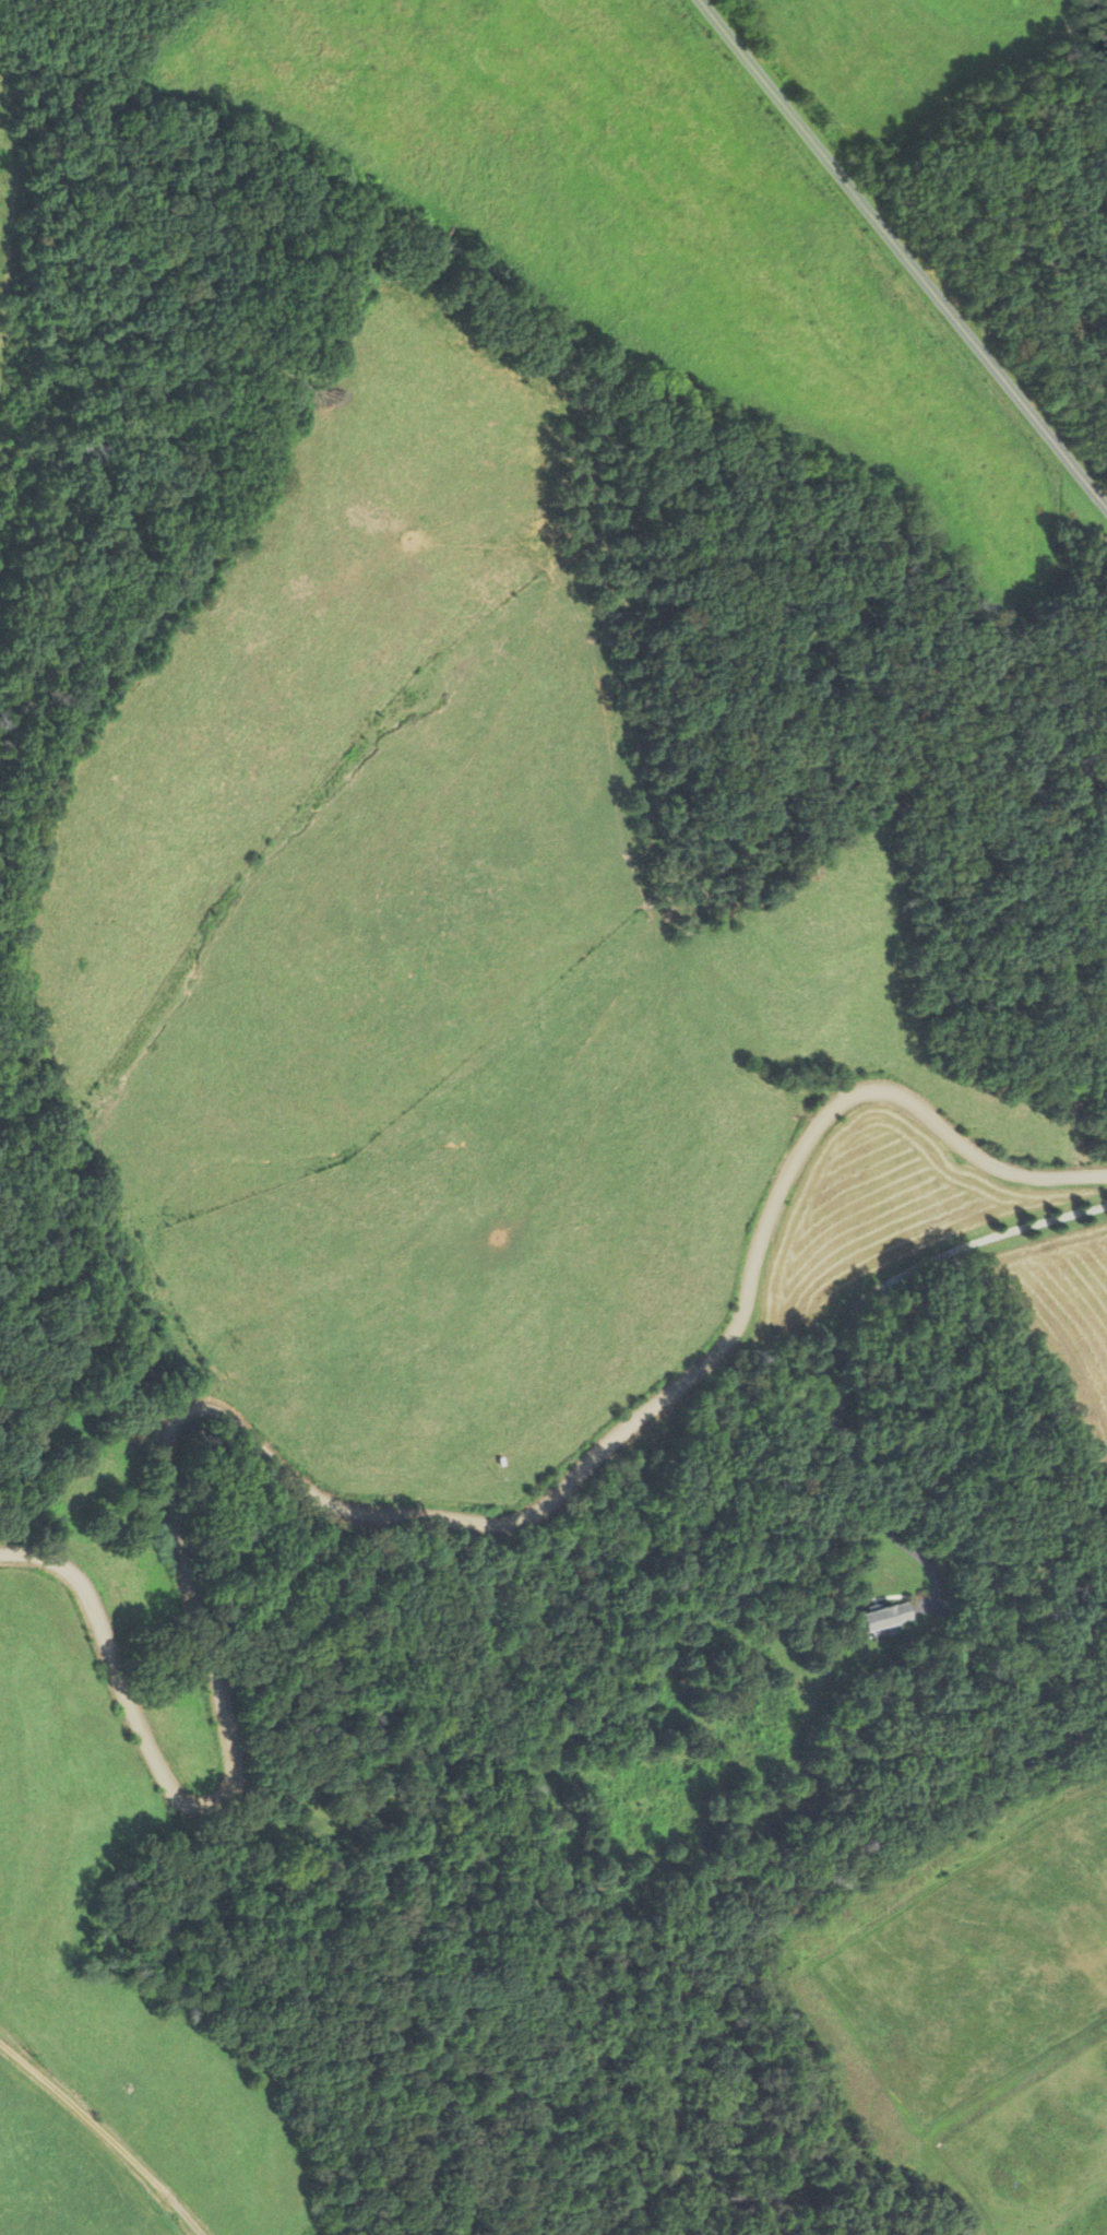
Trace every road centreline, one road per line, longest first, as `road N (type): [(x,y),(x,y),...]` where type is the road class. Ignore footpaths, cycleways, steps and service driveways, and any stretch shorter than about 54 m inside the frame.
road 1 (residential): [(0,1554),(50,1561),(76,1580),(159,1771),(176,1798),(201,1806),(222,1795),(236,1766),(205,1669),(165,1470),(168,1438),(183,1416),(221,1412),(312,1498),(349,1512),(487,1525),(522,1521),(729,1339),(786,1178),(845,1097),(874,1091),(907,1105),(988,1171),(1024,1181),(1106,1179)]
road 2 (residential): [(1106,515),(698,0)]
road 3 (residential): [(0,2047),(198,2234)]

